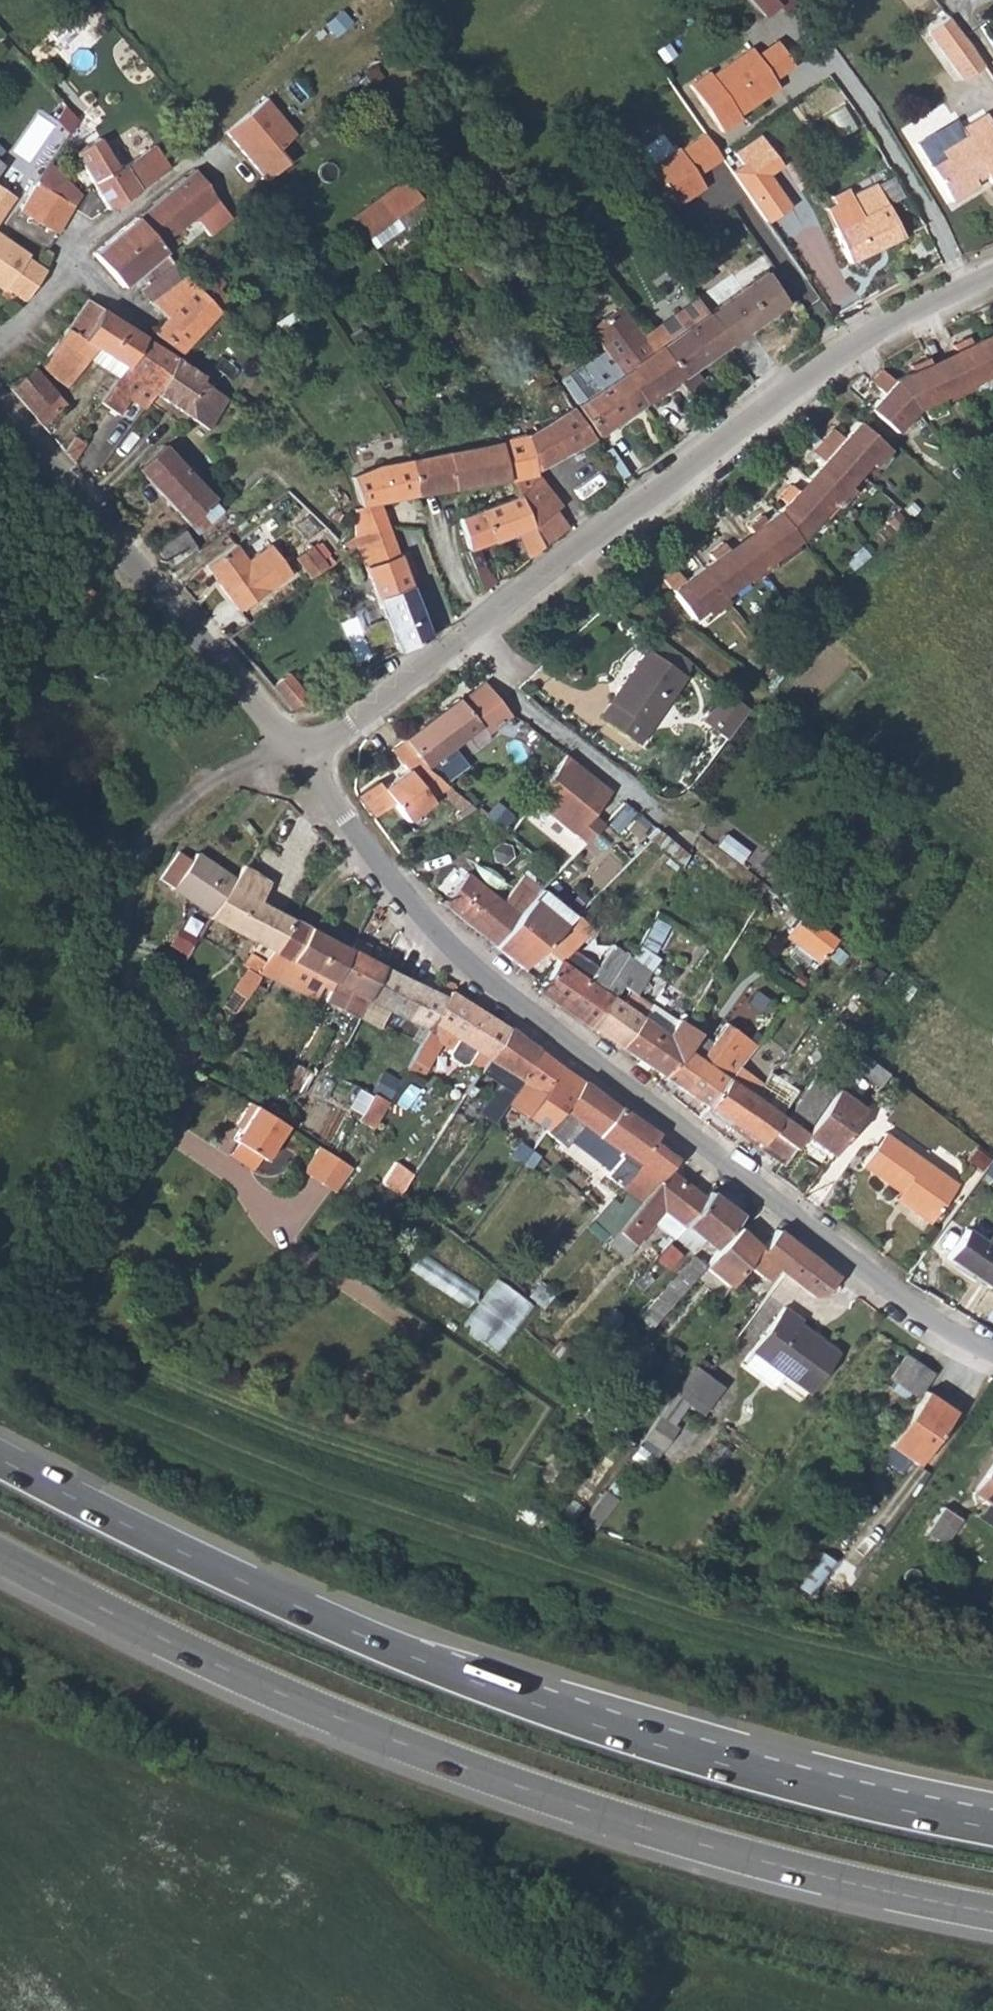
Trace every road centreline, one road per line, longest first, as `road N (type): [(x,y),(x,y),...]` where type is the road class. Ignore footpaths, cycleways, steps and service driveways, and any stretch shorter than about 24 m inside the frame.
road 1 (trunk): [(992,1829),(700,1758),(503,1693),(272,1596),(0,1460)]
road 2 (trunk): [(0,1556),(277,1692),(515,1786),(714,1849),(992,1913)]
road 3 (residential): [(301,750),(437,934),(896,1295),(992,1351)]
road 4 (tertiary): [(301,750),(335,733),(767,404),(898,320),(992,279)]
road 5 (residential): [(291,1221),(169,1132),(171,1059),(123,957),(123,912),(137,856),(169,809),(213,775),(301,750)]
road 6 (tertiary): [(0,409),(301,750)]
road 7 (residential): [(196,155),(78,245),(69,279)]

